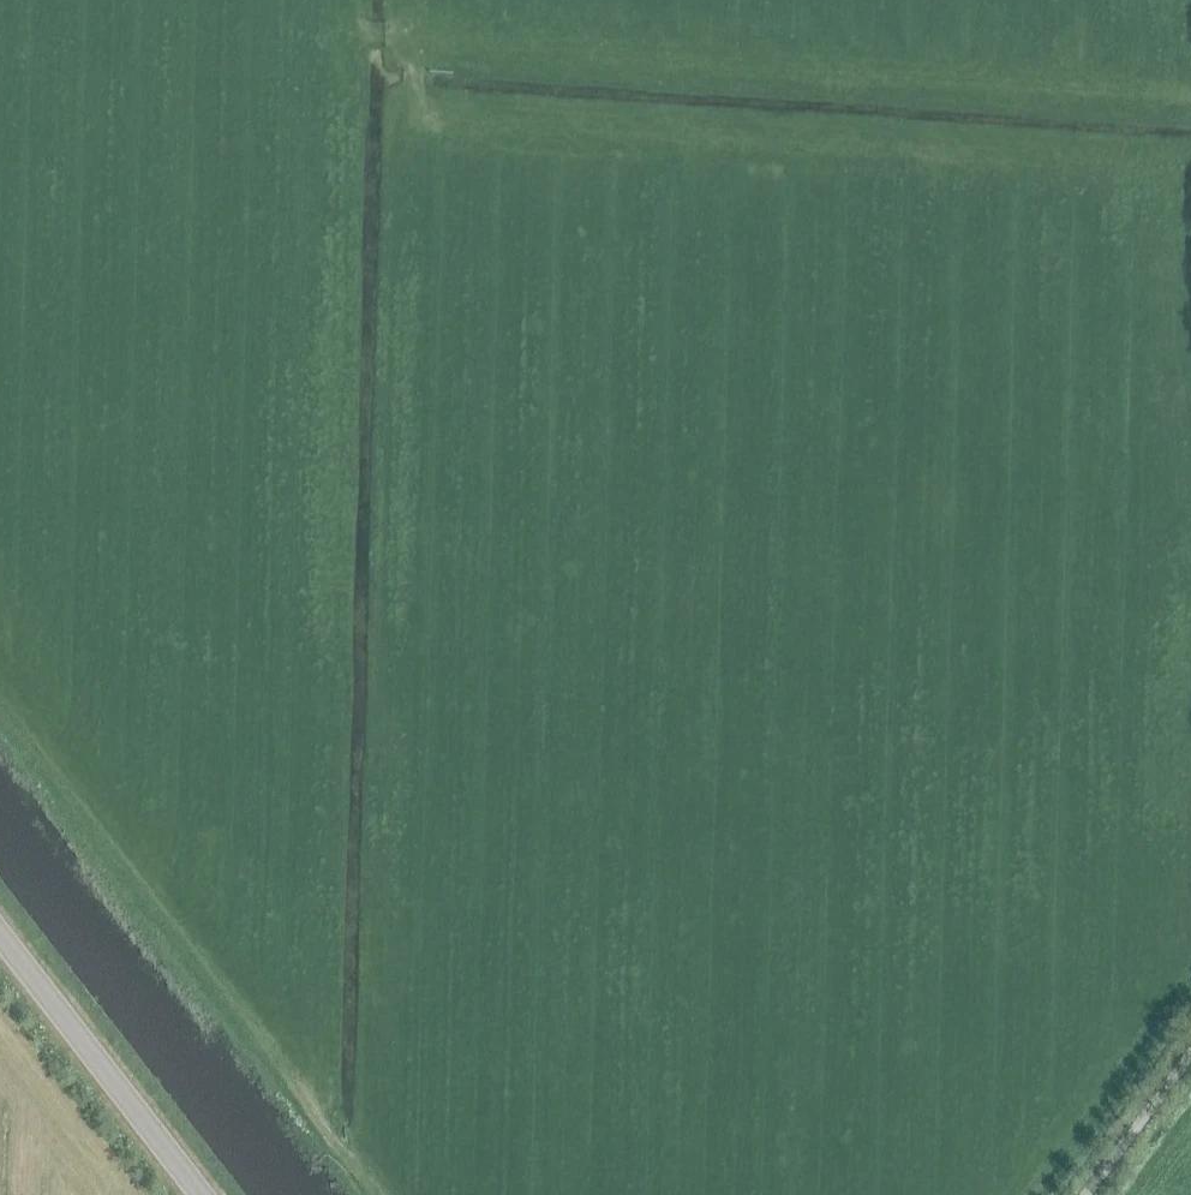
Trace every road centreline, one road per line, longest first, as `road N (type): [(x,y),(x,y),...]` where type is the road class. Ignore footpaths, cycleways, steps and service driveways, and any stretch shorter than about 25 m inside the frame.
road 1 (secondary): [(198,1194),(0,939)]
road 2 (unclassified): [(1084,1194),(1190,1047)]

